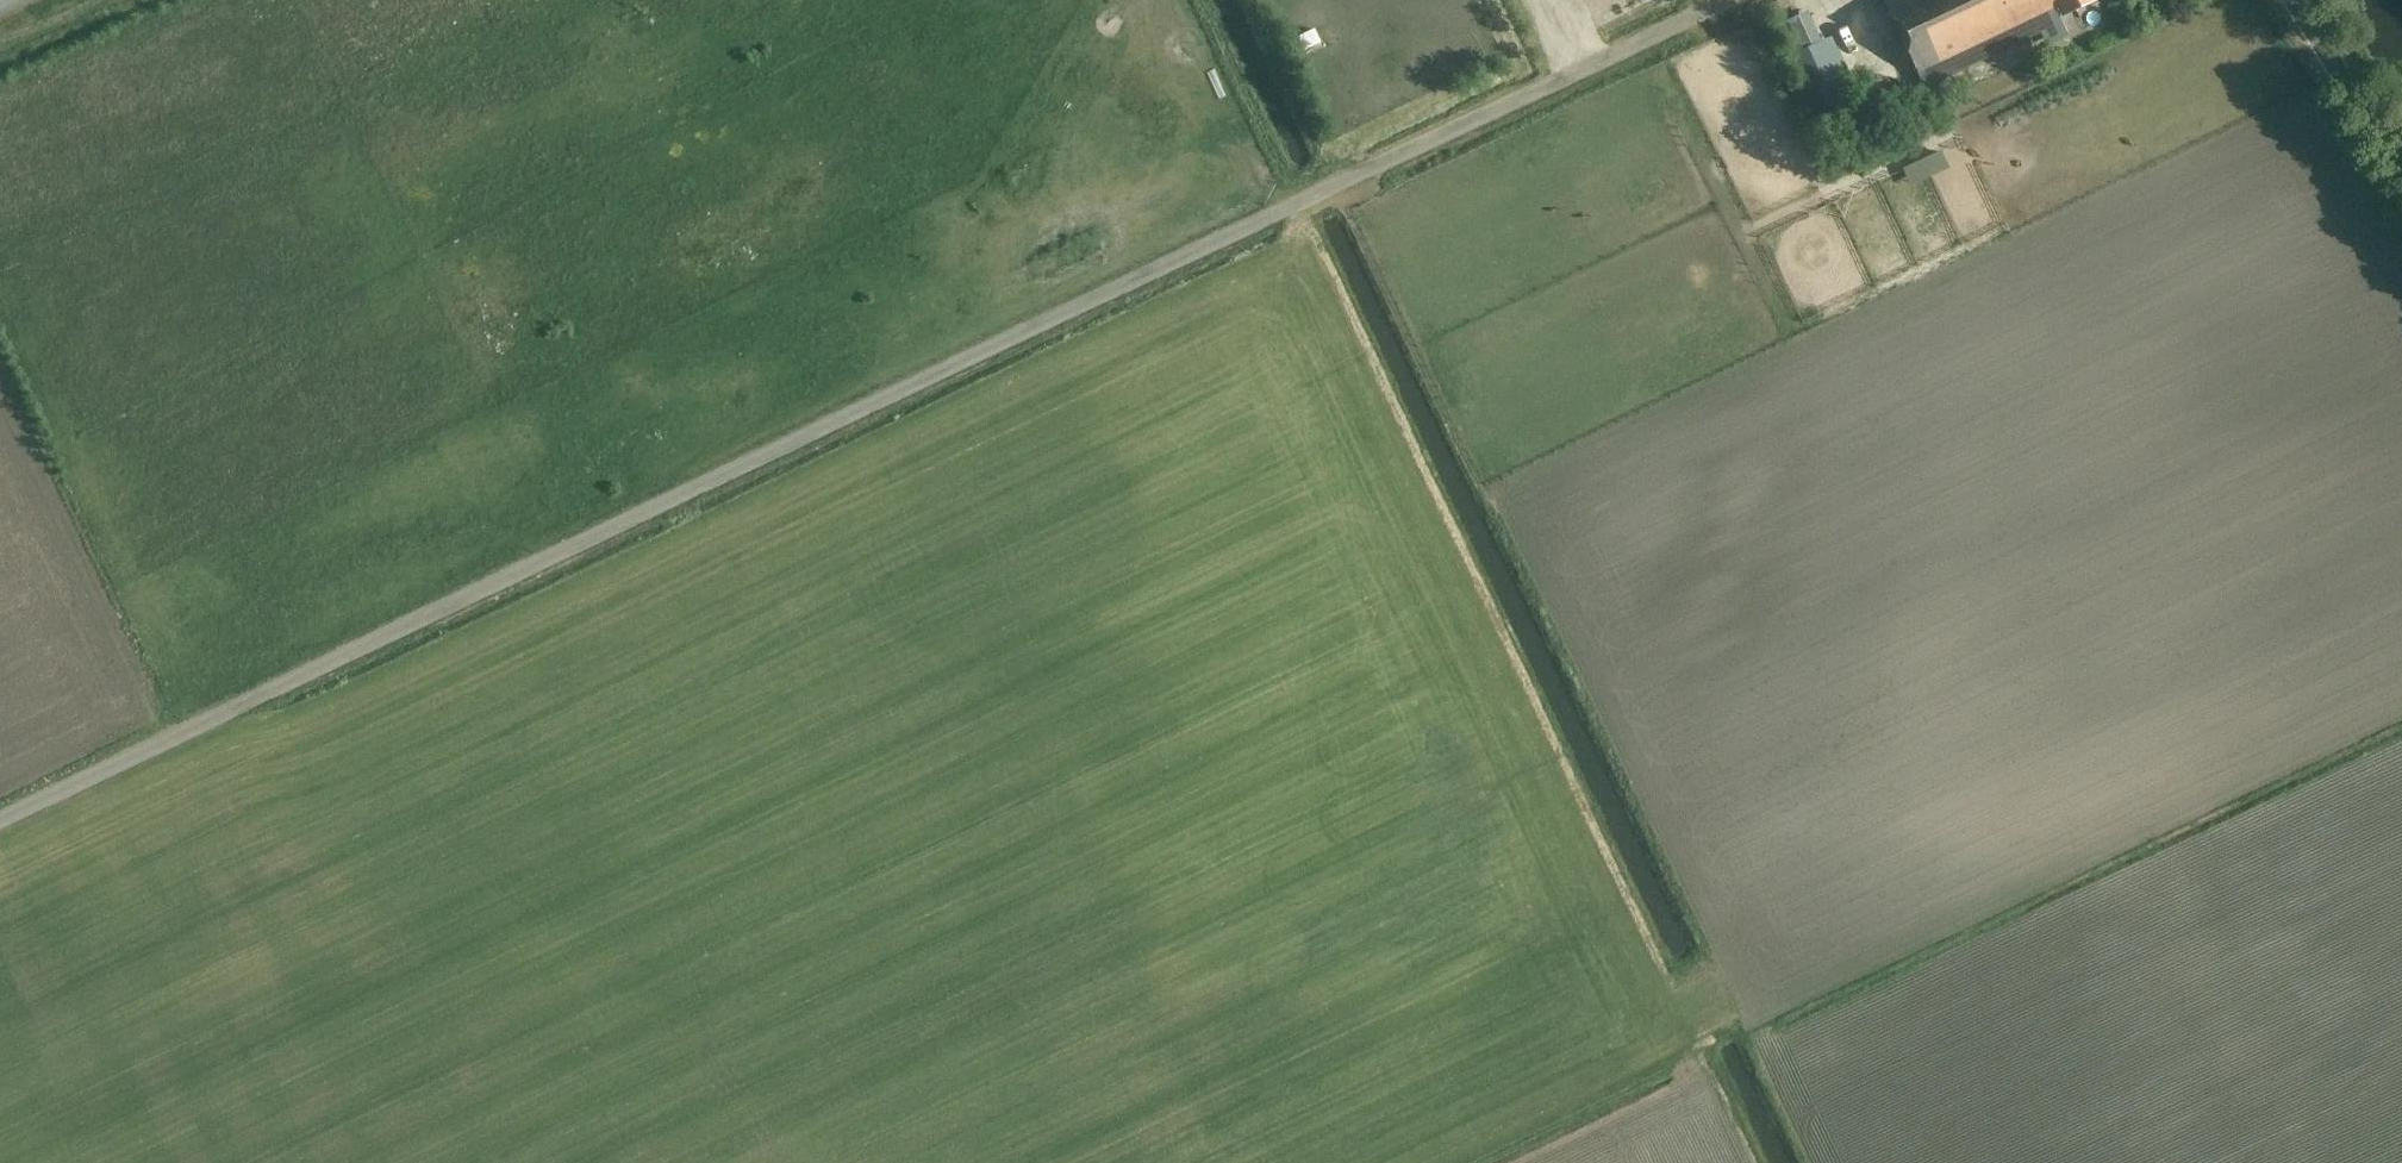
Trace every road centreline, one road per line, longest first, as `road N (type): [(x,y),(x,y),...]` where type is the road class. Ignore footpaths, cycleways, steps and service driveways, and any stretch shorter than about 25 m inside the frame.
road 1 (track): [(1727,0),(0,833)]
road 2 (unclassified): [(2401,171),(2294,0)]

